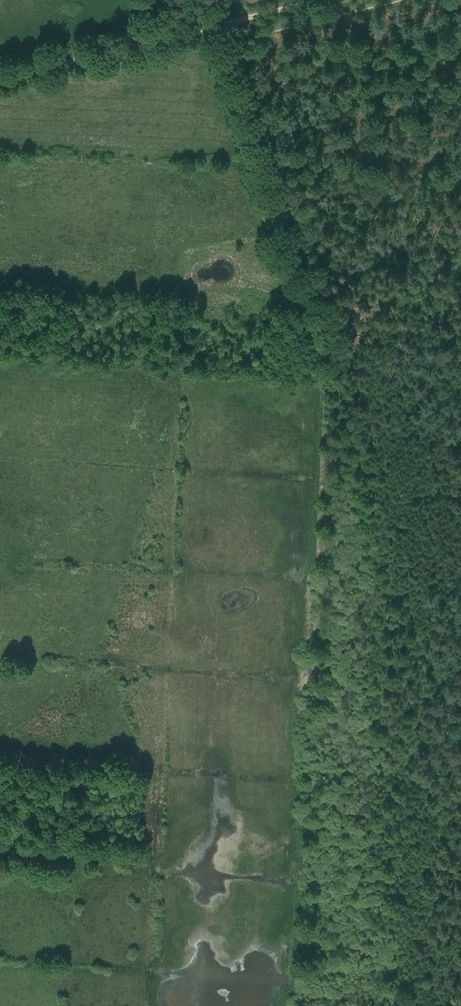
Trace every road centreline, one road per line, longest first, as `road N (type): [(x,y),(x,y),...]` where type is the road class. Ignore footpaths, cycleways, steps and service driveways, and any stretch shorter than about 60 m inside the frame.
road 1 (track): [(235,21),(0,78)]

